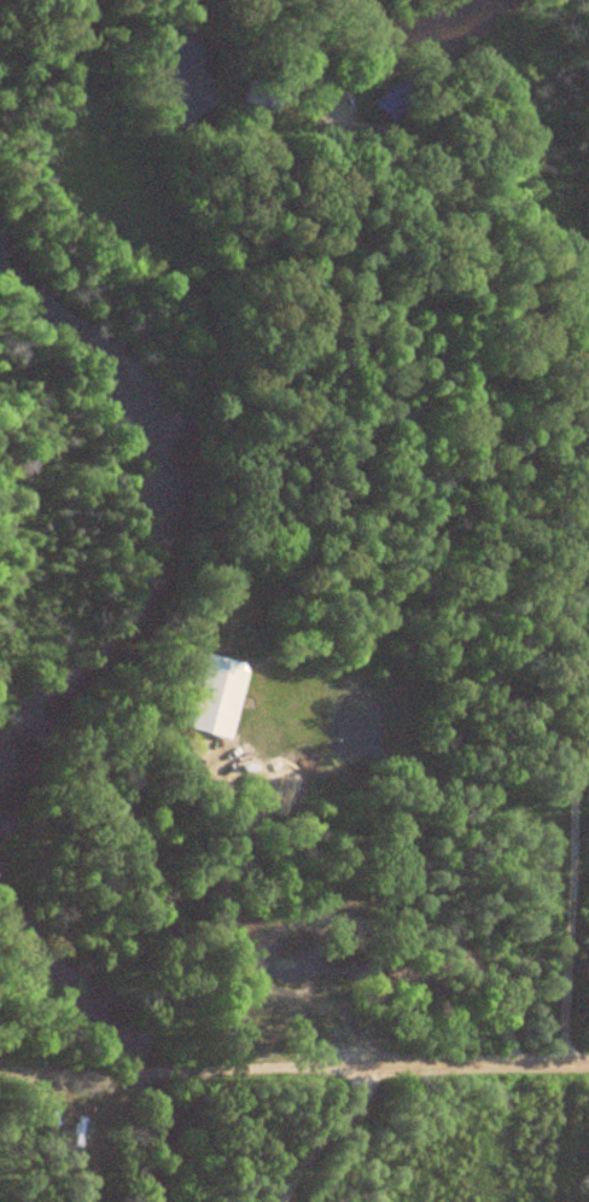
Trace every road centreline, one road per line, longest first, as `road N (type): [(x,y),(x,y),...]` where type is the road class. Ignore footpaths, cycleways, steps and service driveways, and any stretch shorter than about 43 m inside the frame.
road 1 (residential): [(180,743),(235,878),(456,968),(564,1065)]
road 2 (residential): [(588,480),(537,335),(489,262),(400,135),(315,74)]
road 3 (residential): [(564,1065),(588,659)]
road 4 (residential): [(243,1079),(588,1065)]

